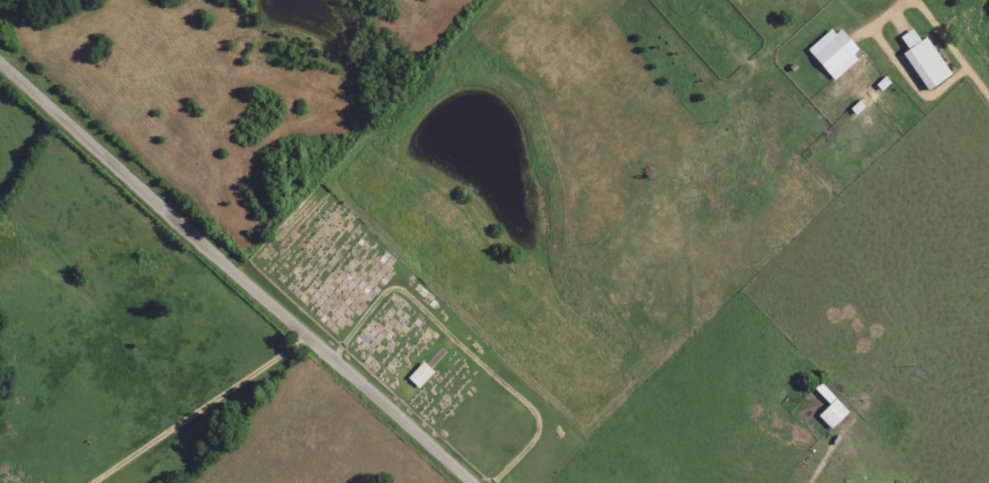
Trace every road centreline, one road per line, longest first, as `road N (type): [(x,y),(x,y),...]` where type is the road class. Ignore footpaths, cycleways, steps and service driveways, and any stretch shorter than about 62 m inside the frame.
road 1 (residential): [(466,482),(0,57)]
road 2 (residential): [(287,314),(171,406),(53,482)]

